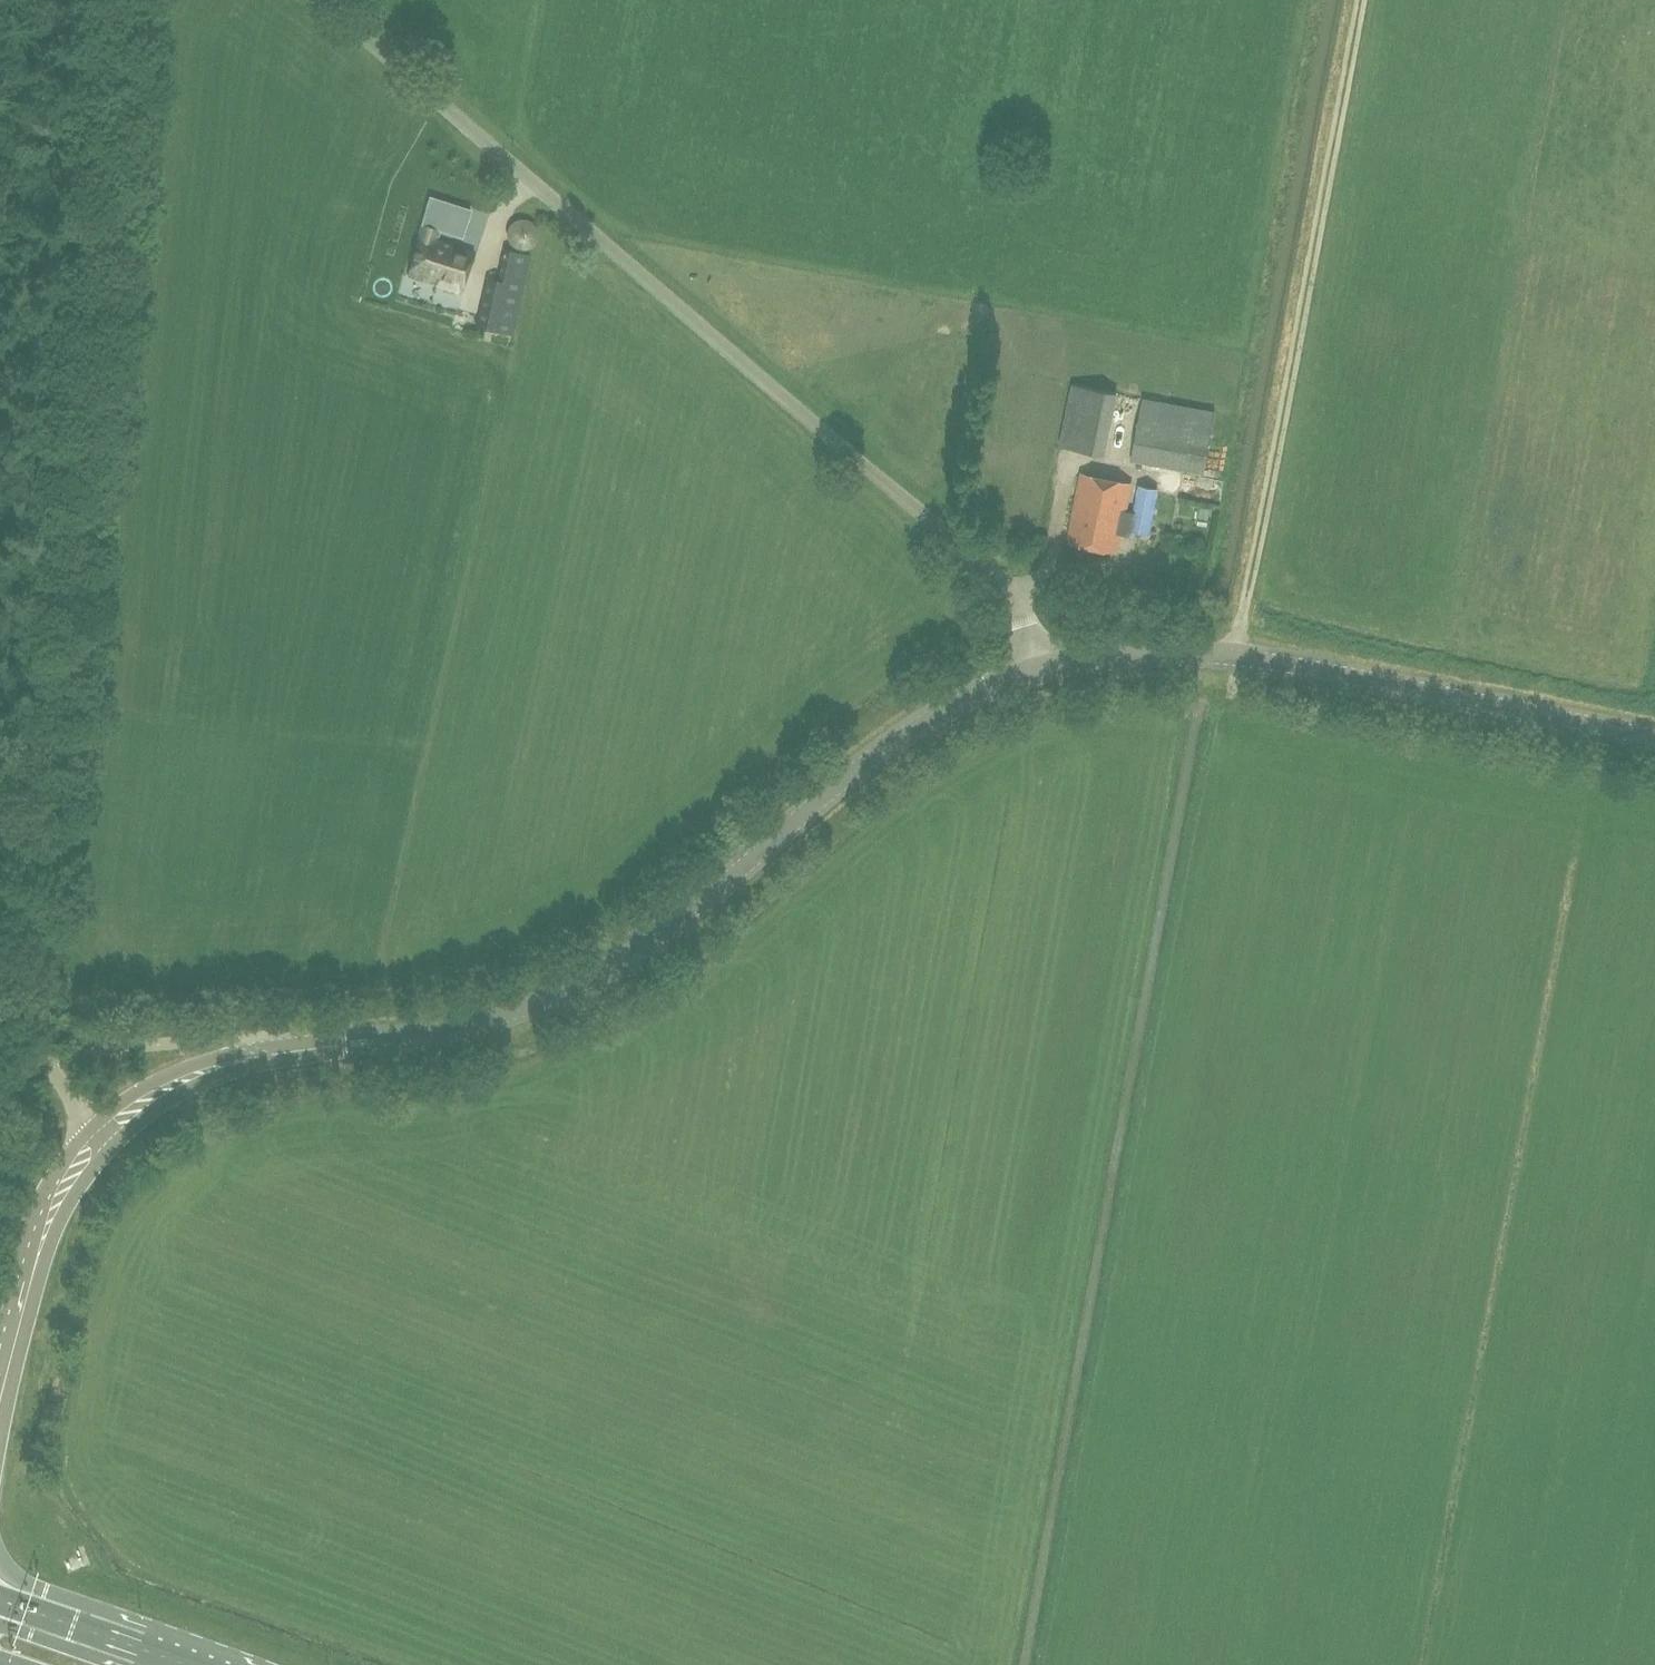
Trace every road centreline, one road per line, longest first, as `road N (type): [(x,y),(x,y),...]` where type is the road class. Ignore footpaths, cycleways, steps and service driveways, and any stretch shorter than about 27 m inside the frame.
road 1 (unclassified): [(98,1142),(49,1064),(35,975),(119,0)]
road 2 (tertiary): [(98,1142),(215,1071),(278,1053),(433,1034),(511,1015),(586,984),(651,942),(863,765),(937,715),(1038,672)]
road 3 (unclassified): [(1038,672),(1010,590),(326,0)]
road 4 (tertiary): [(1038,672),(1095,659),(1267,662),(1654,741)]
road 5 (tertiary): [(0,1385),(57,1190),(98,1142)]
road 6 (primary): [(184,1664),(0,1601)]

